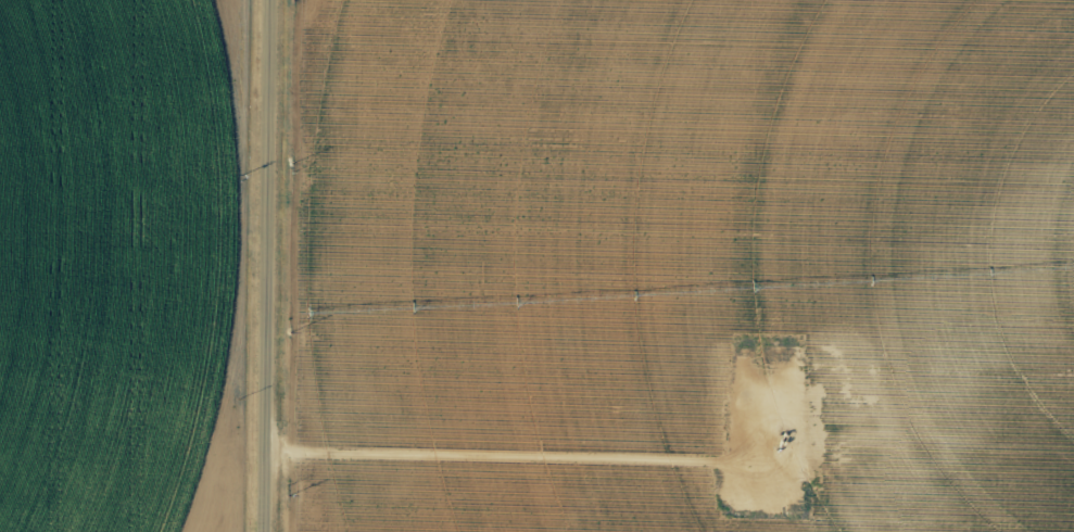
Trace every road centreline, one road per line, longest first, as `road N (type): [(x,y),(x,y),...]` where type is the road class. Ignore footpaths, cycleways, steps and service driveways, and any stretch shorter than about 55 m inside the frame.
road 1 (residential): [(266,531),(269,0)]

